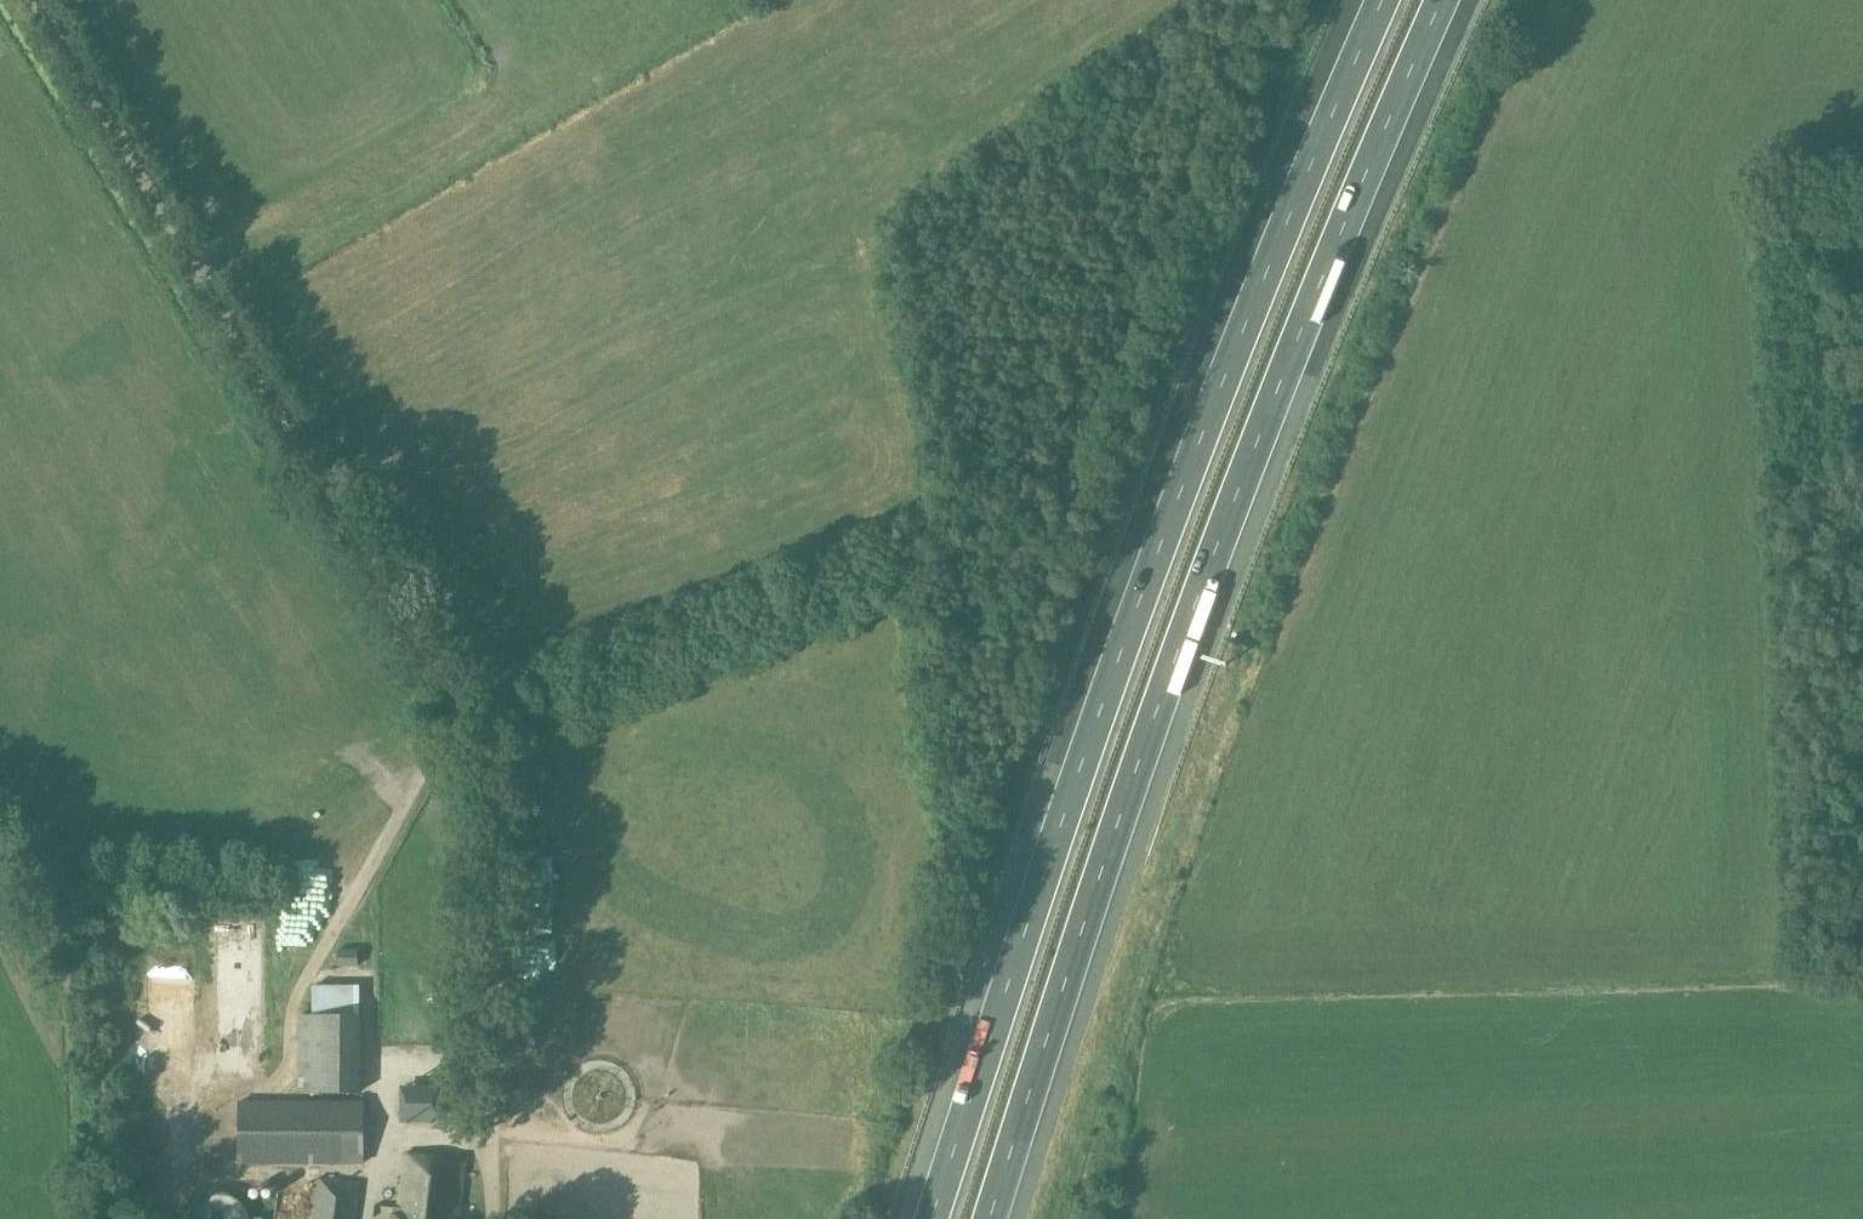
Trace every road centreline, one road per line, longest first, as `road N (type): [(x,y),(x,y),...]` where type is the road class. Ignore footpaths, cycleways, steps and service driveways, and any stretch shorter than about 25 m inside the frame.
road 1 (track): [(482,1218),(469,727),(33,0)]
road 2 (motorway): [(992,1218),(1173,671),(1345,229),(1446,0)]
road 3 (motorway): [(1385,0),(1121,655),(937,1218)]

